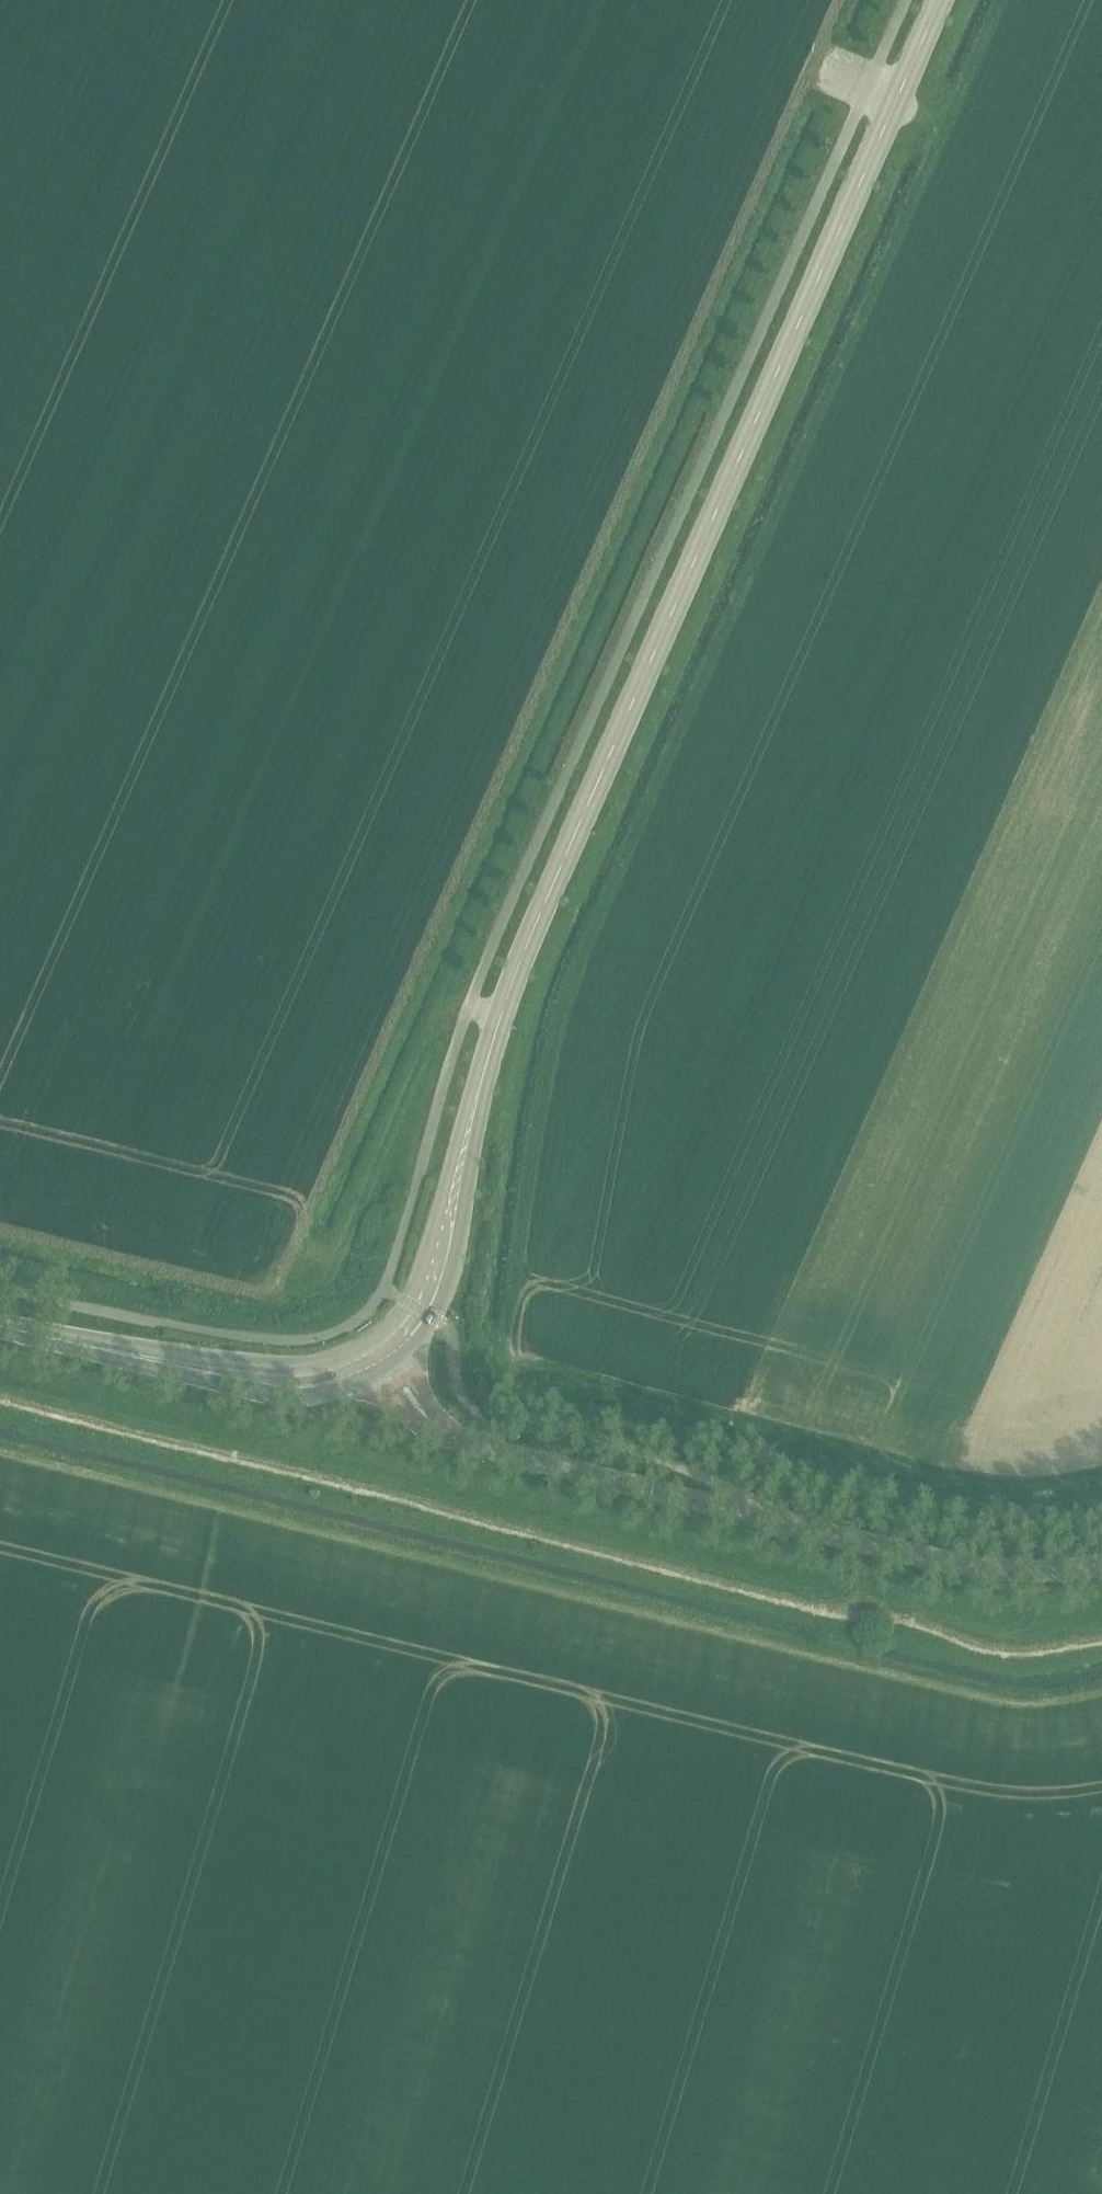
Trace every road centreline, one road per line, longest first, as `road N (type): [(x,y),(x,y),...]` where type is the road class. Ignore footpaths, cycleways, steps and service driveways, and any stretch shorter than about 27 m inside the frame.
road 1 (secondary): [(381,1354),(430,1290),(476,1102),(525,949),(939,0)]
road 2 (track): [(0,1450),(1006,1701),(1101,1692)]
road 3 (unclassified): [(1101,1564),(962,1564),(469,1444),(432,1423),(381,1354)]
road 4 (secondary): [(174,1363),(300,1394),(333,1387),(381,1354)]
road 5 (secondary): [(381,1354),(281,1370),(174,1363)]
road 6 (secondary): [(0,1326),(174,1363)]

